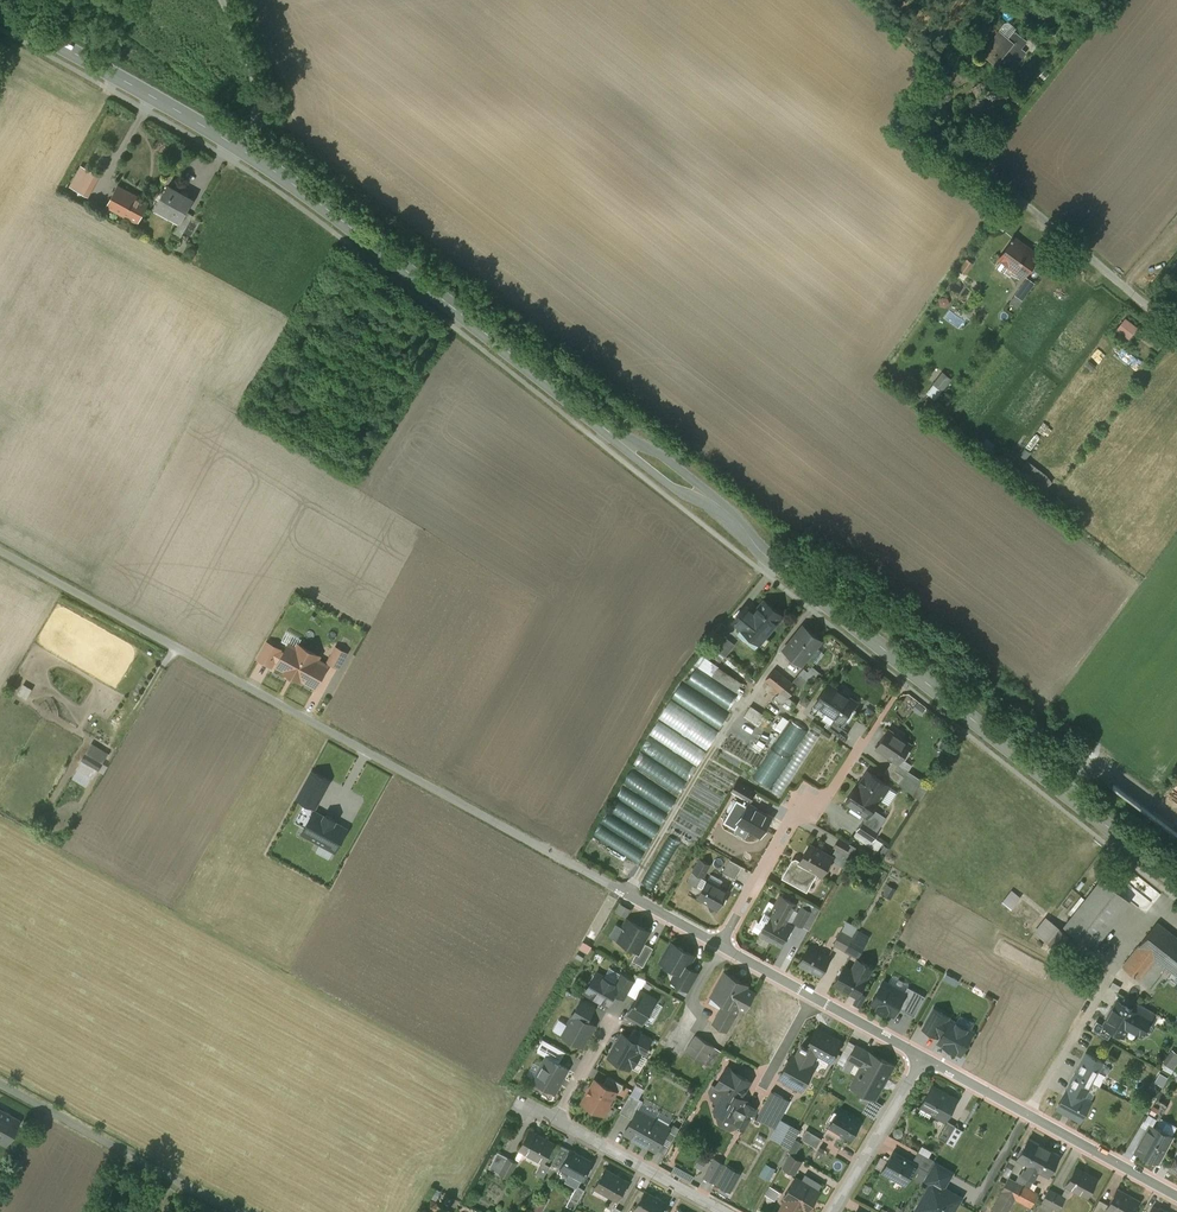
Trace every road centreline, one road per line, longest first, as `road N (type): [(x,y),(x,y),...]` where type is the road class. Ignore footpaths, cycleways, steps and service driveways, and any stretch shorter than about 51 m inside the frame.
road 1 (tertiary): [(241,149),(605,429),(724,509),(775,564),(1176,881)]
road 2 (residential): [(723,947),(0,550)]
road 3 (residential): [(1176,1196),(923,1056)]
road 4 (unclassified): [(1176,328),(968,161),(967,146)]
road 5 (tertiary): [(0,12),(241,149)]
road 6 (residential): [(233,1211),(0,1083)]
road 7 (residential): [(866,741),(835,788),(796,815),(723,947)]
road 8 (residential): [(722,1211),(554,1119)]
road 9 (residential): [(923,1056),(834,1211)]
road 10 (unclassified): [(241,149),(261,111),(221,0)]
road 11 (residential): [(923,1056),(812,996)]

